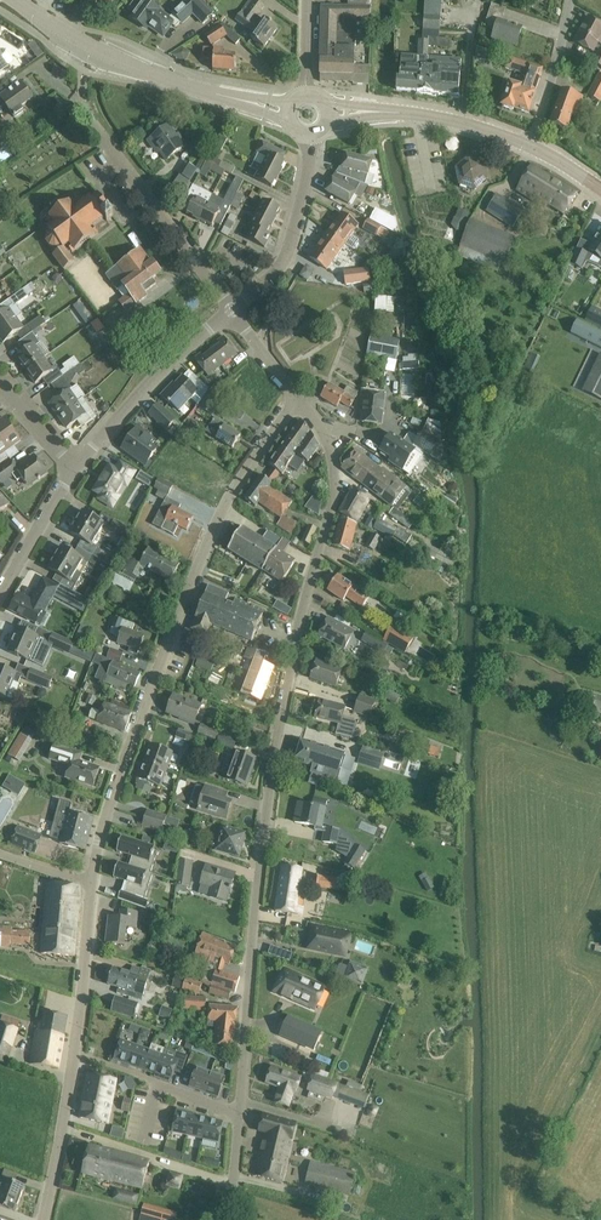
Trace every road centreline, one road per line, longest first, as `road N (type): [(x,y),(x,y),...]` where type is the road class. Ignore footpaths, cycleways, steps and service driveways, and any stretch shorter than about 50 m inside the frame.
road 1 (residential): [(239,1113),(277,736),(333,493),(326,440),(297,398)]
road 2 (unclassified): [(92,881),(112,795),(189,587),(228,499),(297,398)]
road 3 (tertiary): [(288,111),(171,79),(105,52),(17,0)]
road 4 (unclassified): [(232,309),(94,126)]
road 5 (tertiary): [(75,467),(173,358),(232,309)]
road 6 (tertiary): [(530,145),(421,114),(327,110)]
road 7 (tertiary): [(232,309),(285,253),(308,171),(309,134)]
road 8 (residential): [(239,1113),(74,1052)]
road 9 (unclassified): [(74,1052),(92,881)]
road 10 (unclassified): [(42,1219),(74,1052)]
road 11 (unclassified): [(530,145),(570,0)]
road 12 (tertiary): [(0,594),(75,467)]

